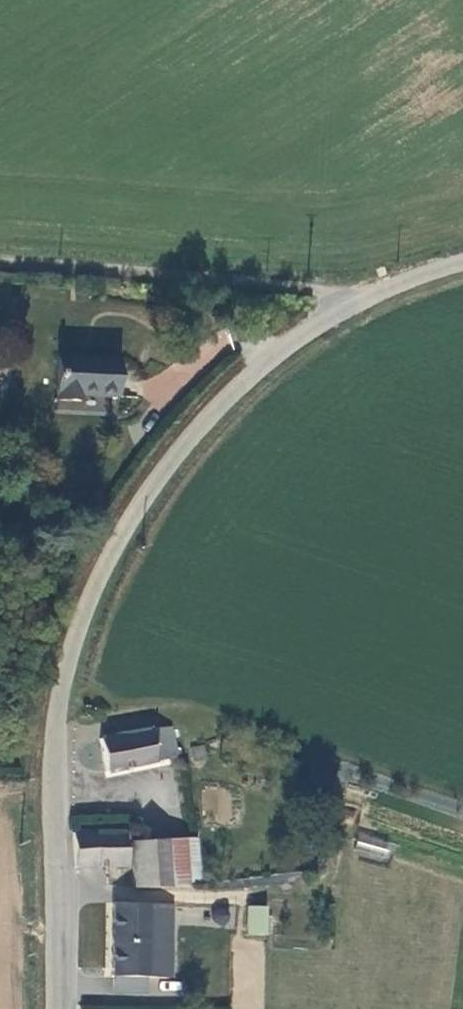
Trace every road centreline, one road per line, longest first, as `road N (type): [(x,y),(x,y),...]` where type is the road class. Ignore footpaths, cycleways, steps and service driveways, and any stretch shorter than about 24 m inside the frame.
road 1 (unclassified): [(55,1008),(59,725),(100,579),(202,427),(262,369),(349,304),(462,264)]
road 2 (track): [(0,262),(210,275),(314,291),(349,304)]

